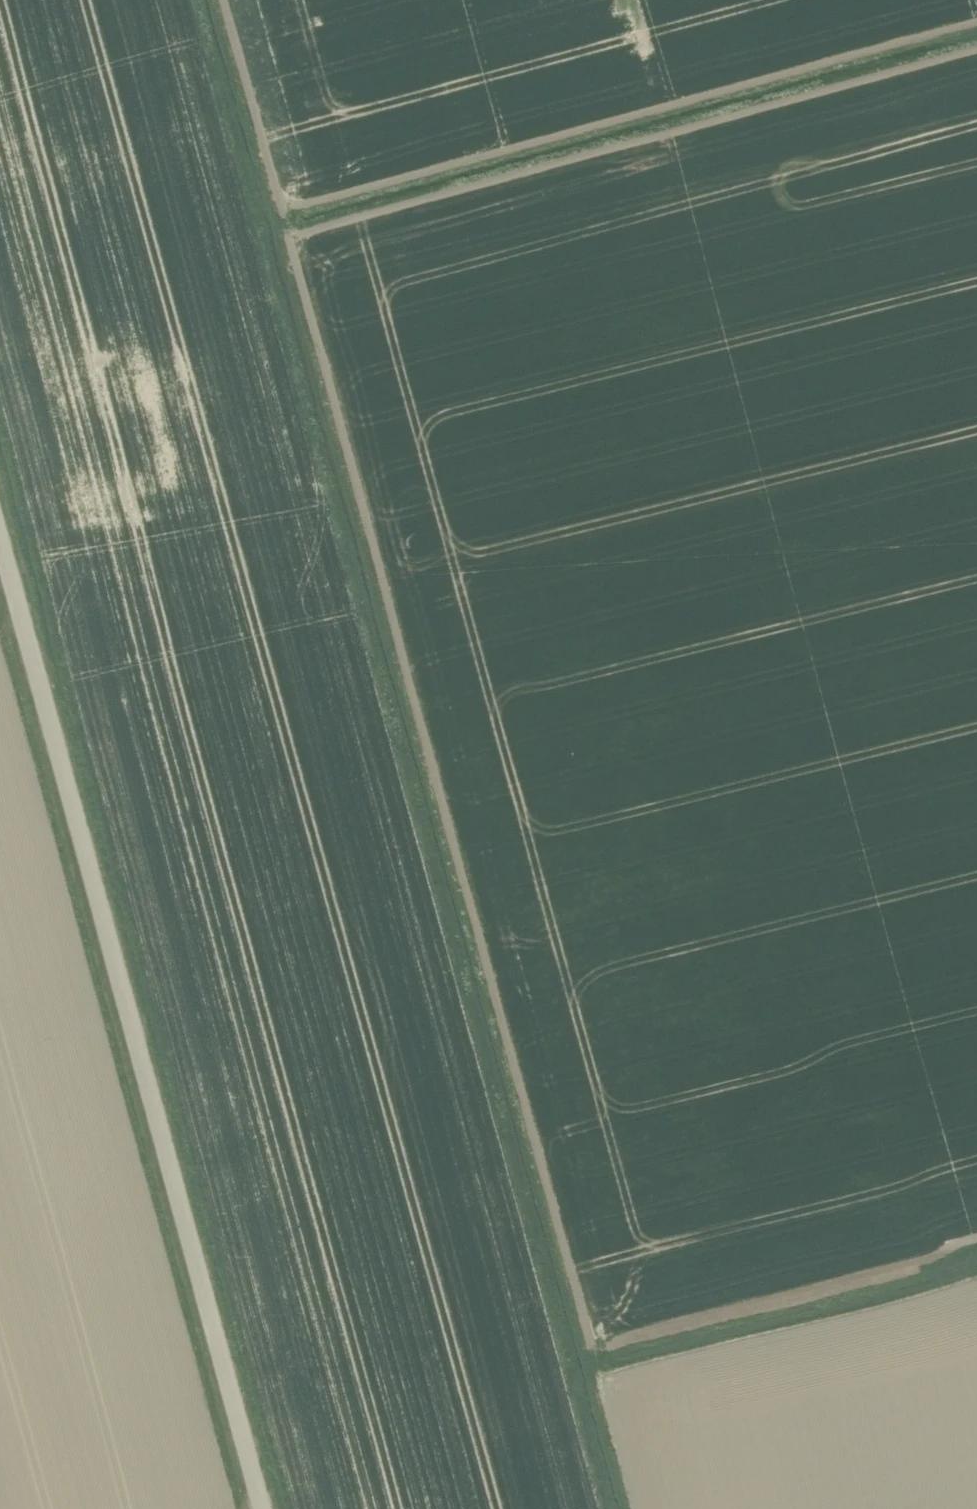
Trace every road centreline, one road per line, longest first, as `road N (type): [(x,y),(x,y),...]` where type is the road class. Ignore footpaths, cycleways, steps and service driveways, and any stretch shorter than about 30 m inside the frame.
road 1 (unclassified): [(262,1508),(0,538)]

